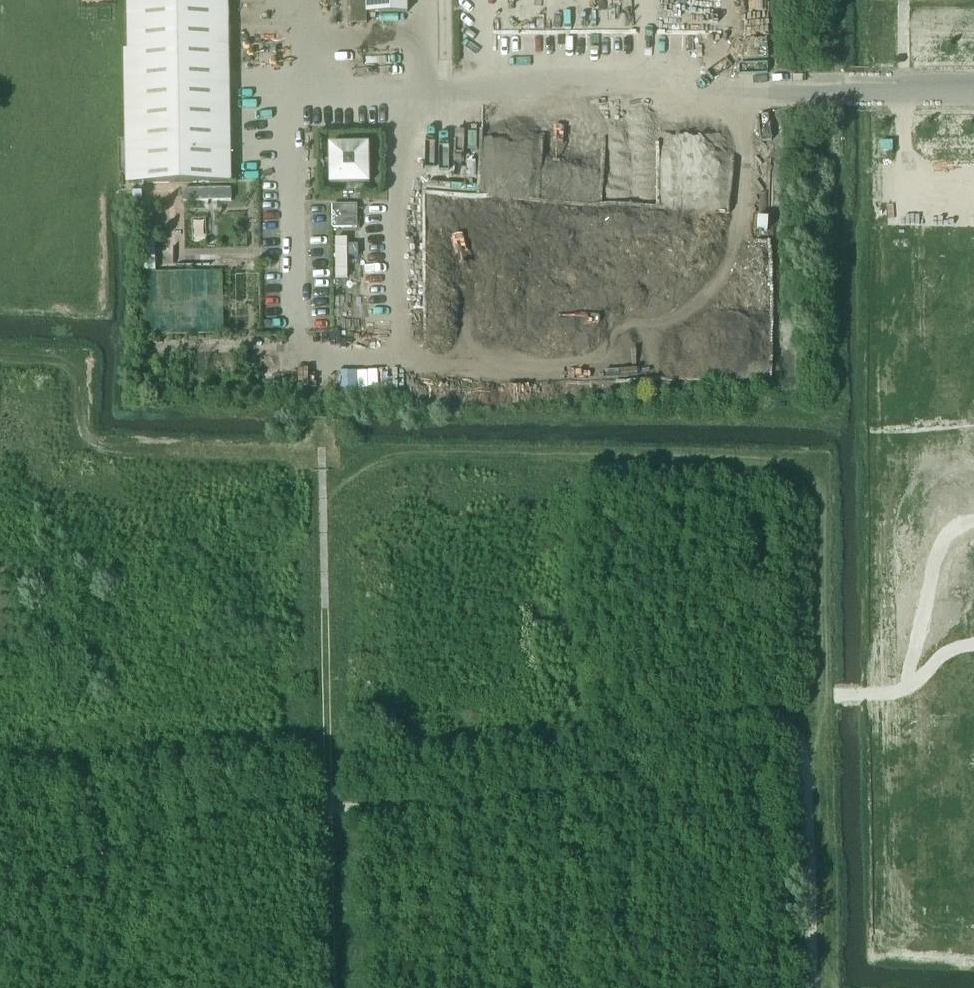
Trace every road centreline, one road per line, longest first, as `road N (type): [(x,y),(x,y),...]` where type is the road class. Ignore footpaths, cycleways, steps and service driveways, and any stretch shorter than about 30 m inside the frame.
road 1 (track): [(336,987),(321,446)]

